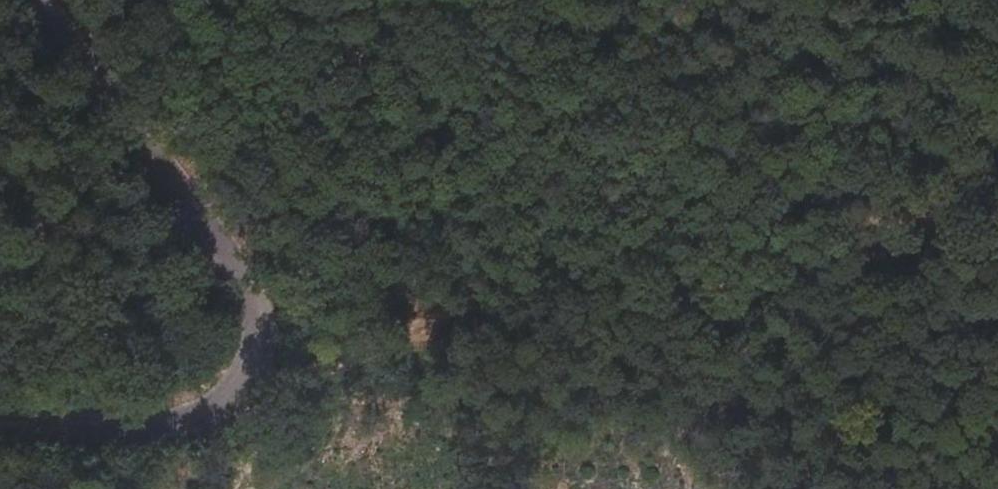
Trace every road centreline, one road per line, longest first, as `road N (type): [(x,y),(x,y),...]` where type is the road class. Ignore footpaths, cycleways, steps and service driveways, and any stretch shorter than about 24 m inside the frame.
road 1 (tertiary): [(0,461),(66,464),(140,453),(229,411),(265,354),(255,303),(237,266),(113,102),(53,0)]

